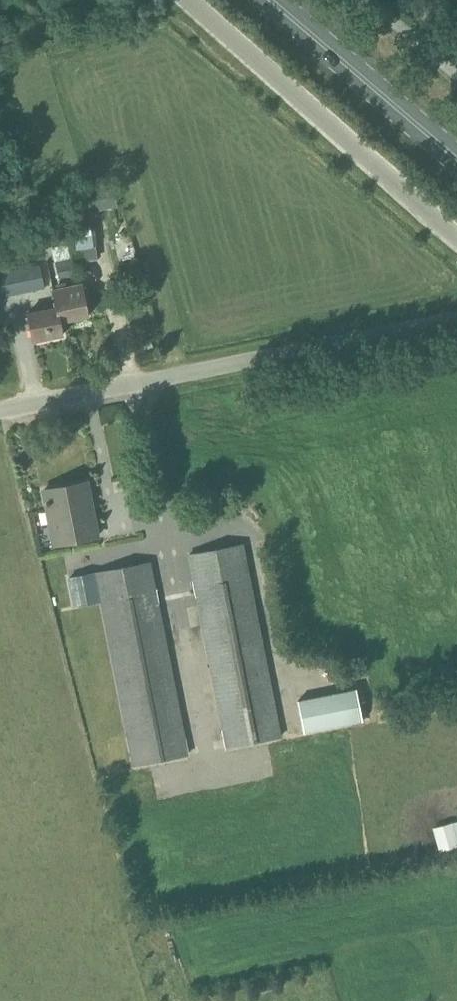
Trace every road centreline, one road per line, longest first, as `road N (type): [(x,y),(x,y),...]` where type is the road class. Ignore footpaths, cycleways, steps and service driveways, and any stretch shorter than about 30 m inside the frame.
road 1 (unclassified): [(0,407),(456,309)]
road 2 (unclassified): [(456,235),(190,0)]
road 3 (primary): [(456,161),(266,0)]

